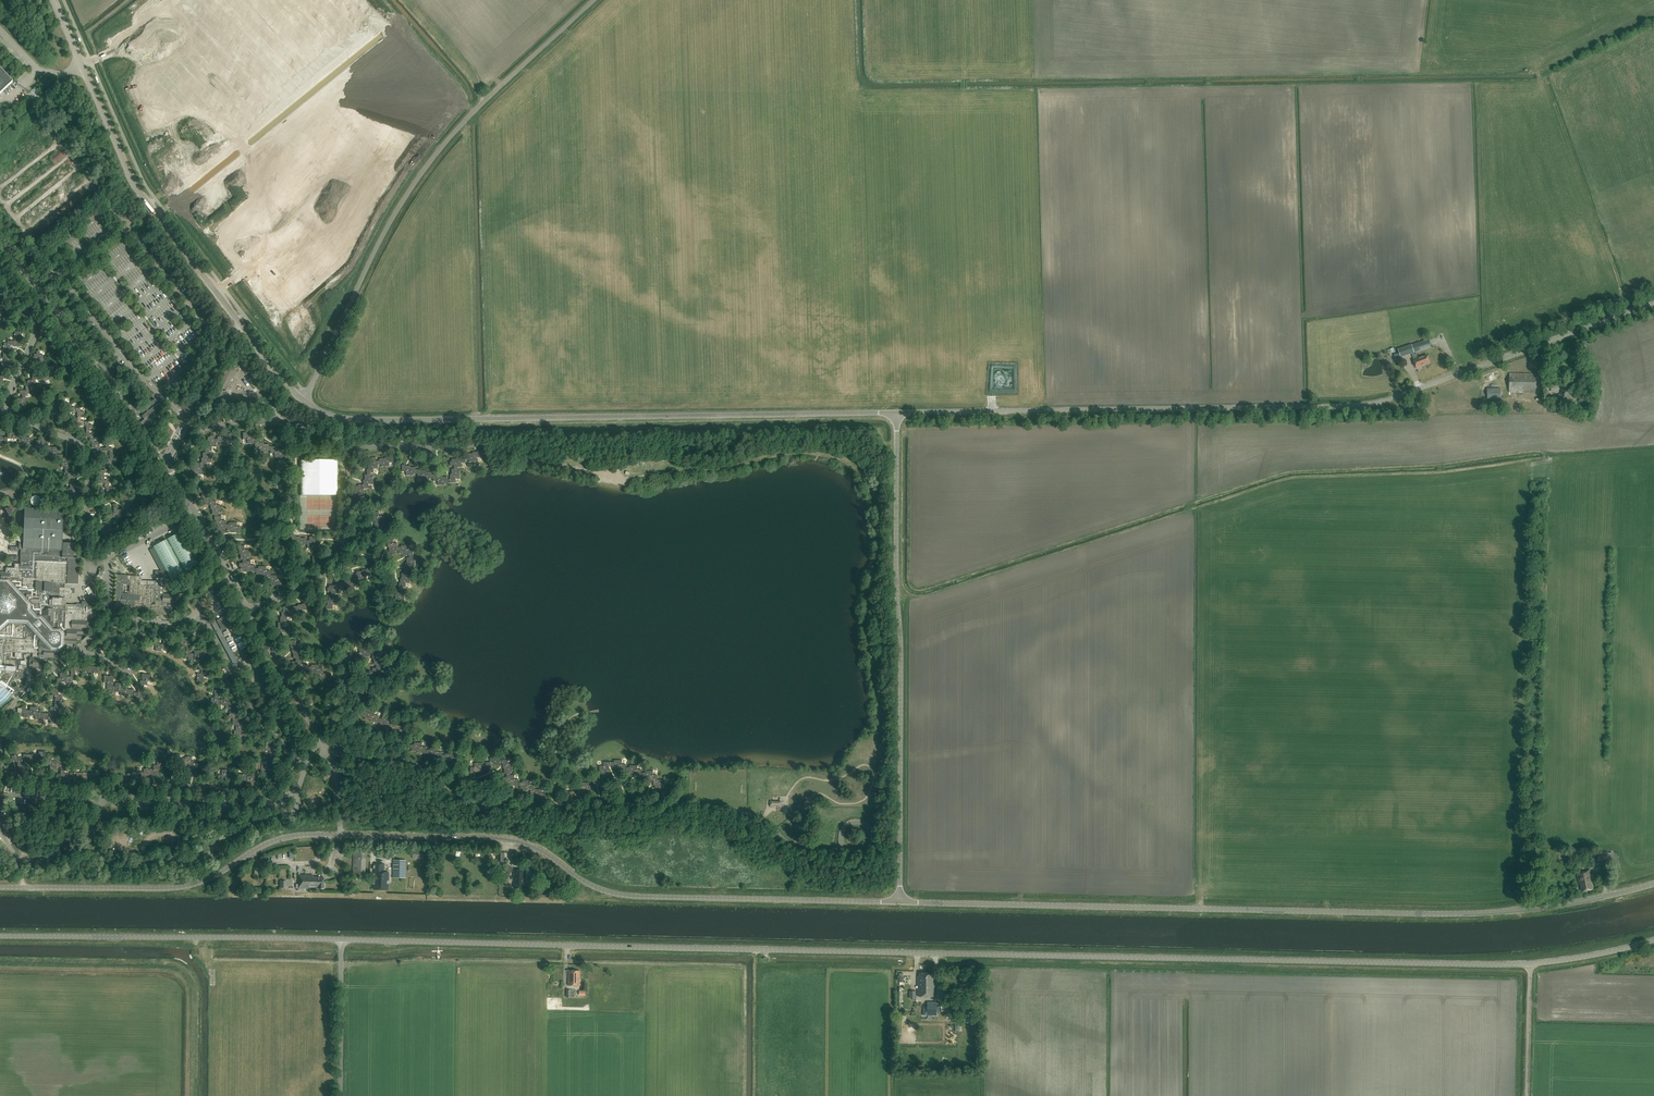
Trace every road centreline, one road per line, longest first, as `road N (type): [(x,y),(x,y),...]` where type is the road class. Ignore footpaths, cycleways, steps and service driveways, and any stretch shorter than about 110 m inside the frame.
road 1 (tertiary): [(341,939),(1489,965),(1653,941)]
road 2 (tertiary): [(900,902),(630,896),(585,883),(514,841),(339,835),(277,840),(174,889),(0,887)]
road 3 (unclassified): [(896,412),(1373,404),(1653,303)]
road 4 (tertiary): [(1653,884),(1476,913),(900,902)]
road 5 (tertiary): [(896,412),(370,419),(336,417),(305,401)]
road 6 (unclassified): [(305,401),(379,240),(428,164),(593,0)]
road 7 (tertiary): [(900,902),(896,412)]
road 8 (tertiary): [(305,401),(140,192),(53,0)]
road 9 (tertiary): [(0,936),(341,939)]
road 10 (unclassified): [(340,1095),(341,939)]
road 11 (track): [(1528,1095),(1530,963)]

